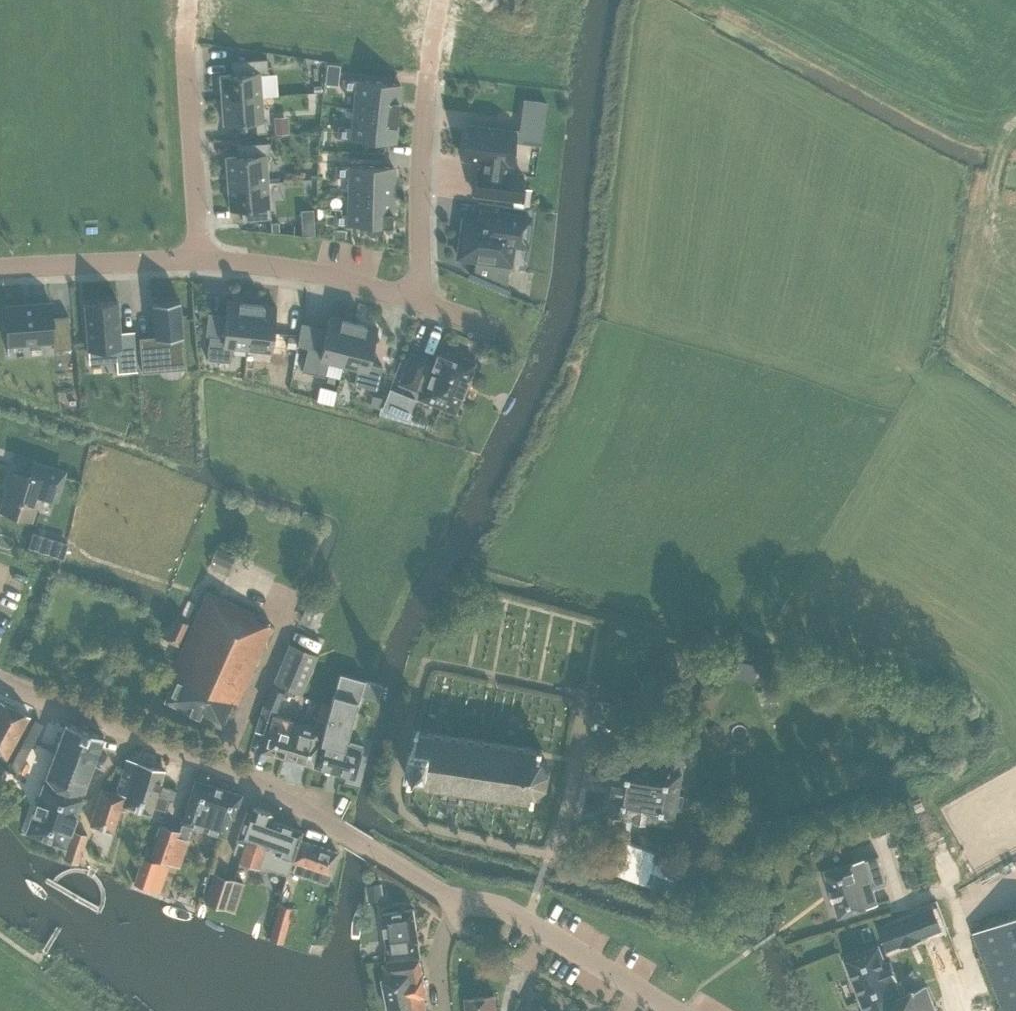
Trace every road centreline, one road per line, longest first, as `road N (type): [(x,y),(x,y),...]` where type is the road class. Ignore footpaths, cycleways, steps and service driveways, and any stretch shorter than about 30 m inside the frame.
road 1 (tertiary): [(457,901),(251,779),(0,677)]
road 2 (residential): [(419,302),(421,181),(441,0)]
road 3 (residential): [(198,259),(187,0)]
road 4 (tertiary): [(680,1010),(517,913),(457,901)]
road 5 (residential): [(198,259),(281,268),(419,302)]
road 6 (residential): [(0,269),(198,259)]
road 7 (track): [(1015,254),(990,227),(979,197),(1015,129)]

